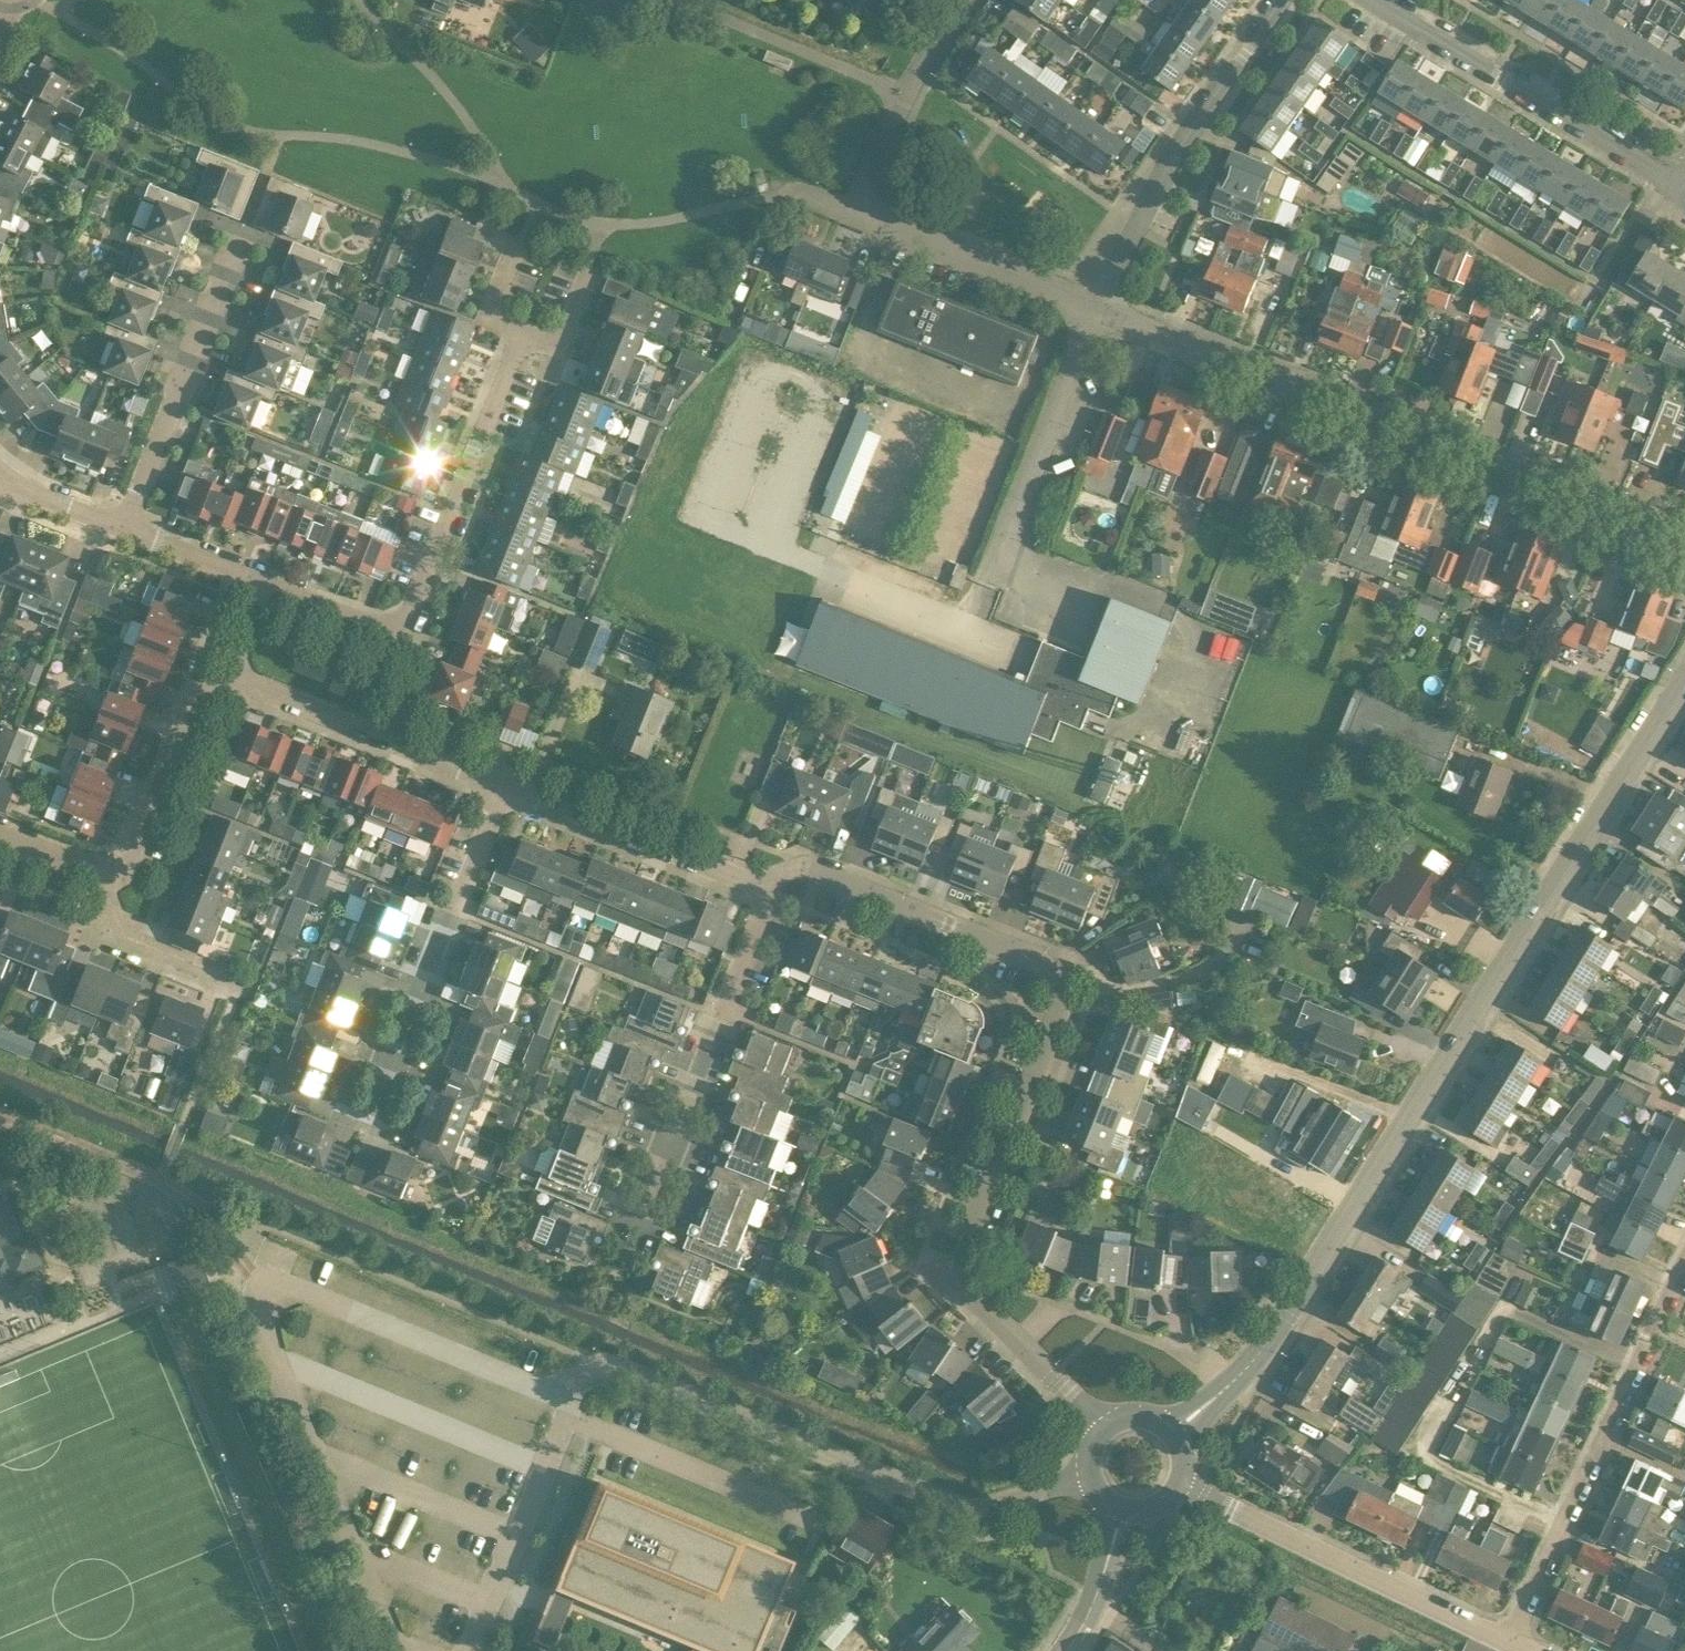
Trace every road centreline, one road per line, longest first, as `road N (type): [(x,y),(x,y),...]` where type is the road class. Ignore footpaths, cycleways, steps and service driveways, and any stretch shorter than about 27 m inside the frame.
road 1 (unclassified): [(1172,1434),(1244,1373),(1283,1317),(1684,684)]
road 2 (residential): [(1105,1432),(957,1279),(1054,1038),(1061,997),(1051,974),(1022,953),(806,874),(771,897)]
road 3 (residential): [(1093,1476),(986,1507),(961,1506),(611,1363),(586,1377),(572,1405),(472,1650)]
road 4 (residential): [(1684,542),(1096,308)]
road 5 (residential): [(1096,308),(858,214),(904,92),(968,0)]
road 6 (residential): [(265,592),(408,639),(523,346)]
road 7 (residential): [(1684,1274),(1507,1642)]
road 8 (residential): [(1684,189),(1368,0)]
road 9 (residential): [(1507,1642),(1178,1482)]
road 10 (residential): [(1096,308),(1166,169),(1290,0)]
road 11 (residential): [(505,794),(370,1125)]
road 12 (residential): [(771,897),(640,1229)]
road 13 (residential): [(1073,590),(1004,567),(1096,308)]
road 14 (residential): [(125,536),(244,228)]
road 15 (residential): [(505,794),(228,677)]
road 16 (residential): [(771,897),(505,794)]
road 17 (residential): [(108,880),(136,854),(205,690),(228,677)]
road 18 (residential): [(238,985),(123,940),(108,880)]
road 19 (unclassified): [(1067,1650),(1091,1609),(1125,1507)]
road 20 (residential): [(265,592),(125,536)]
road 21 (residential): [(125,536),(10,494)]

